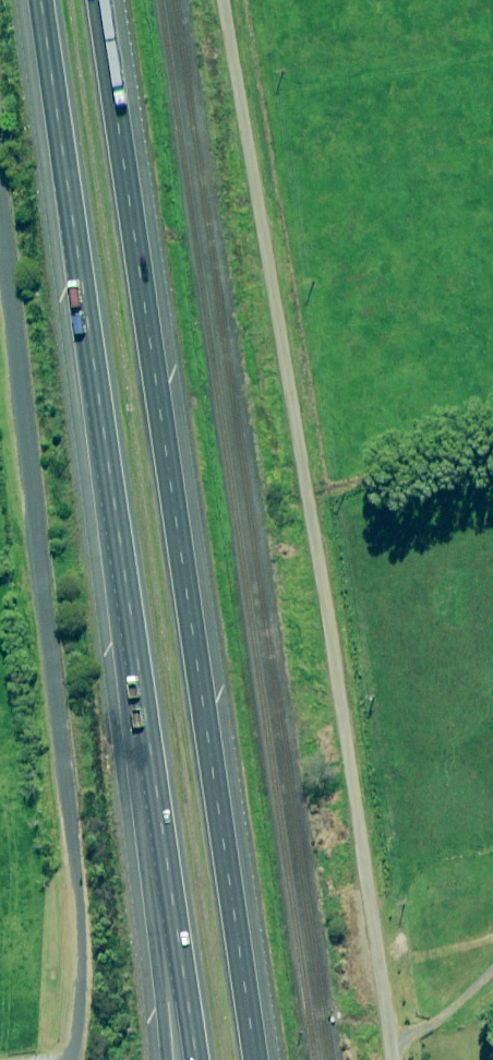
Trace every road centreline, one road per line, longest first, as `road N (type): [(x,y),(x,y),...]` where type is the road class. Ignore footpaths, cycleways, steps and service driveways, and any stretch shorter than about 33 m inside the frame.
road 1 (unclassified): [(233,0),(399,1059)]
road 2 (motorway): [(98,0),(255,1059)]
road 3 (motorway): [(166,901),(36,0)]
road 4 (unclassified): [(50,1059),(61,980),(60,878),(0,314)]
road 5 (motorway): [(194,1059),(166,901)]
road 6 (motorway): [(170,1059),(166,901)]

